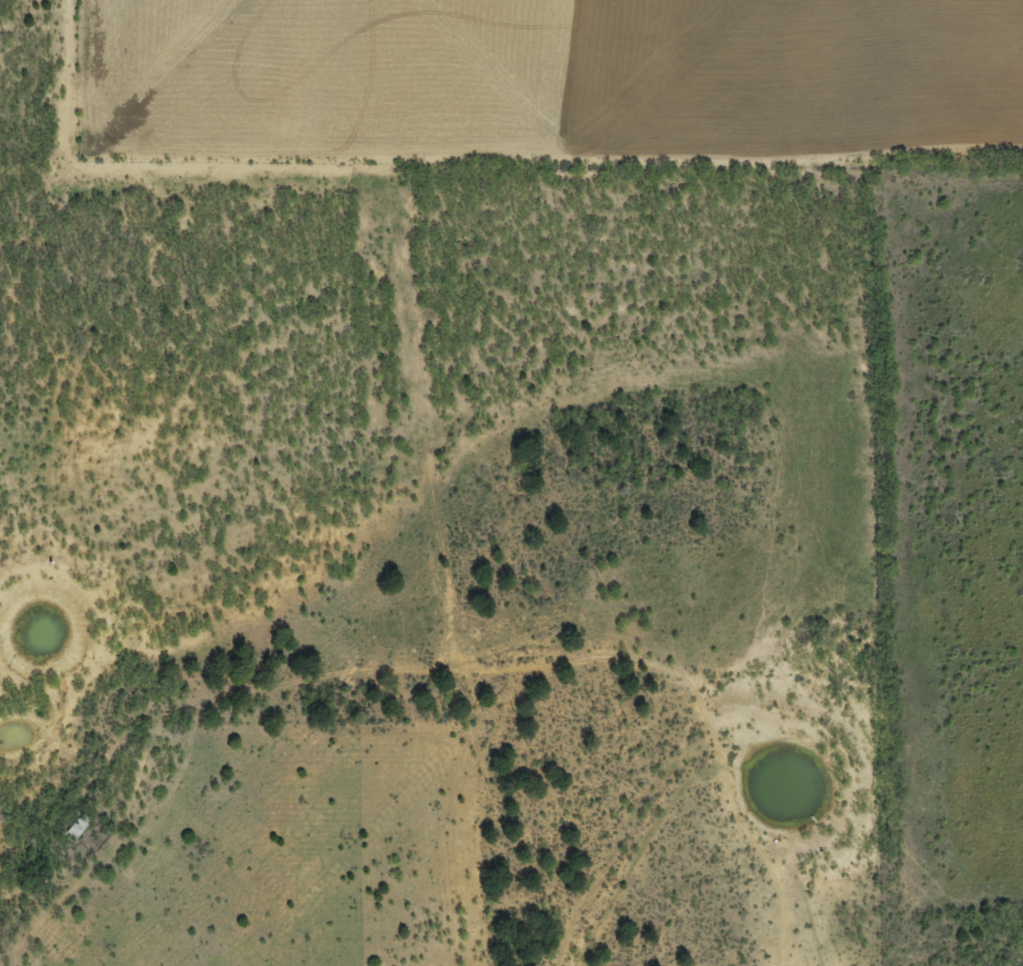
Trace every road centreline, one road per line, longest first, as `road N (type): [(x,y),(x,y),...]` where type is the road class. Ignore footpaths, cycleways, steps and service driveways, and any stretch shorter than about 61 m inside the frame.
road 1 (residential): [(551,965),(721,750),(776,790),(801,840),(827,965)]

